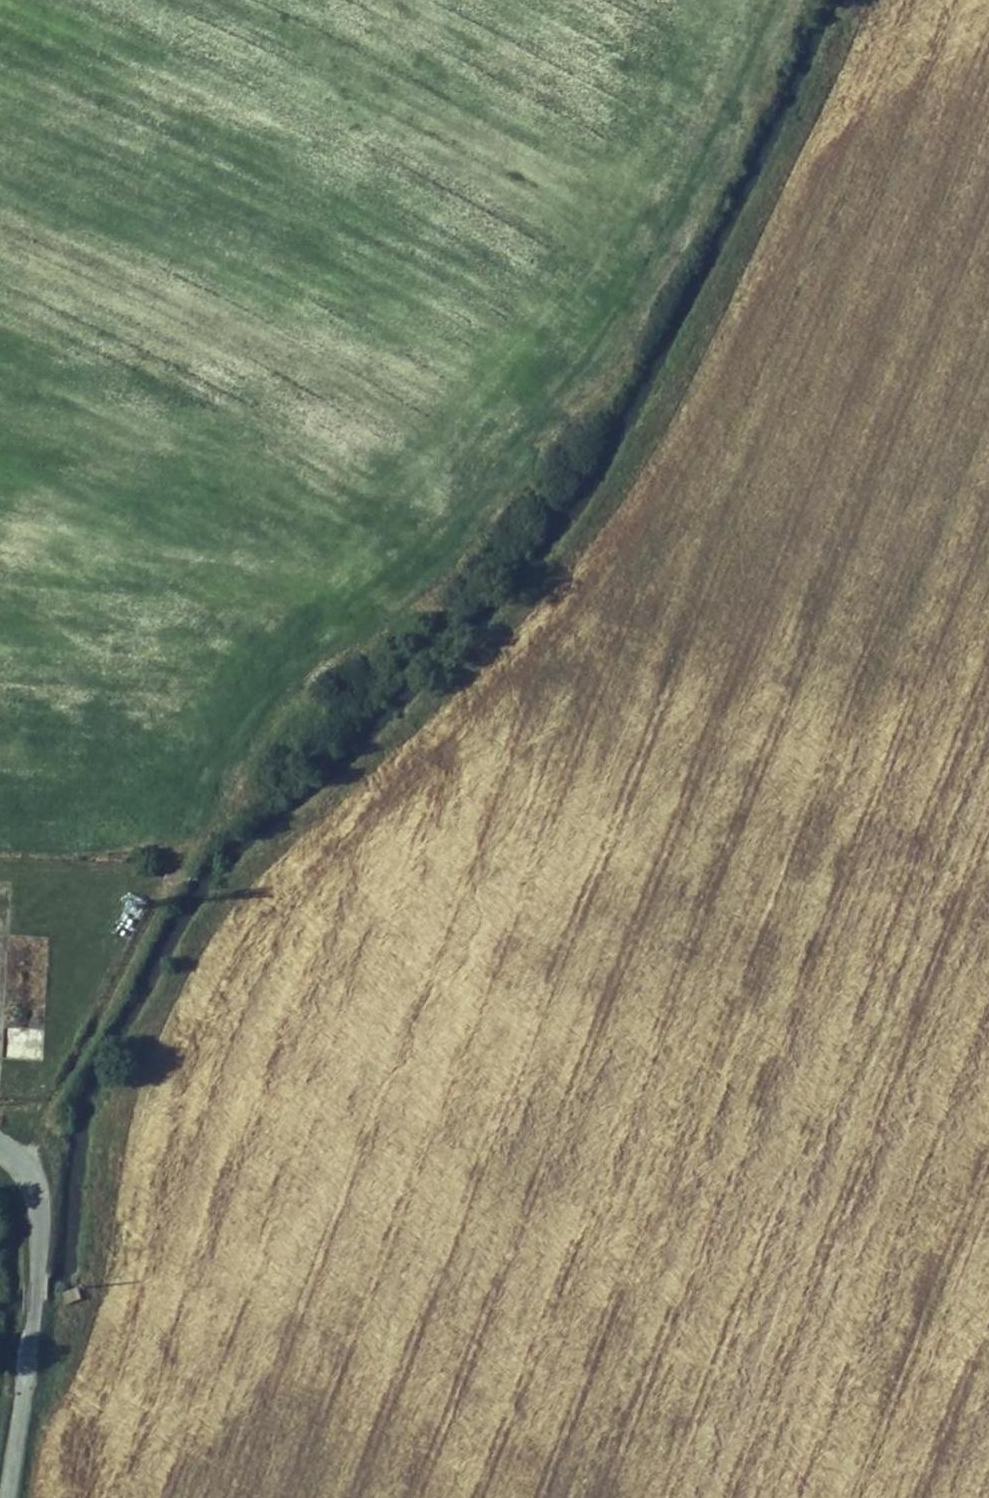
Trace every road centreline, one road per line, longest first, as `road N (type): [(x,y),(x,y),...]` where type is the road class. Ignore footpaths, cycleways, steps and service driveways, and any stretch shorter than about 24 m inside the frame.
road 1 (unclassified): [(8,1497),(42,1232),(37,1183),(18,1147),(0,1139)]

